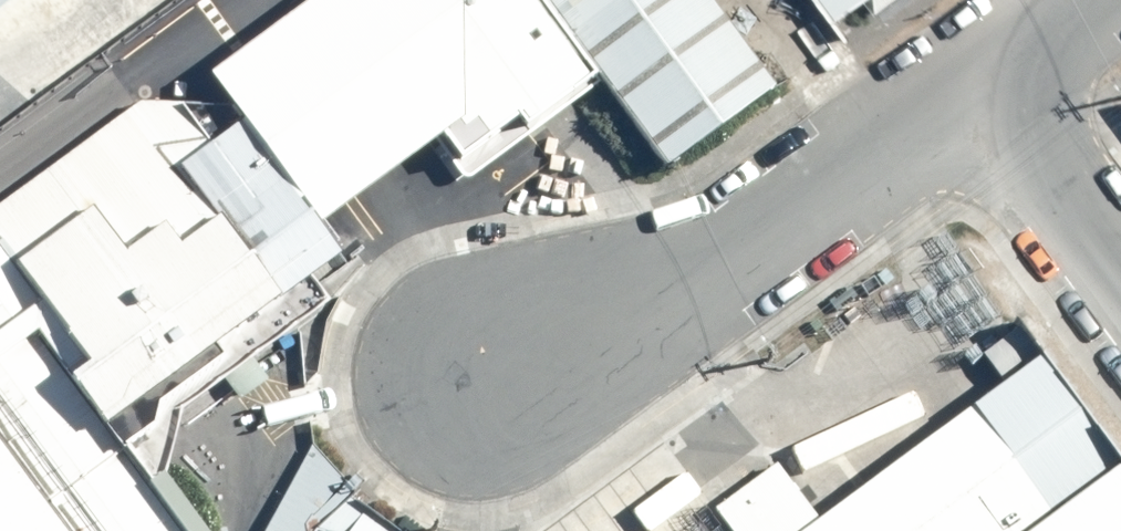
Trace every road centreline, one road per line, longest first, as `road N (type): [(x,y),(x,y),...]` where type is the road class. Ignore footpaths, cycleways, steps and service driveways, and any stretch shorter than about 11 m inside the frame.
road 1 (unclassified): [(424,374),(975,100)]
road 2 (unclassified): [(1120,300),(975,100)]
road 3 (unclassified): [(975,100),(1106,0)]

